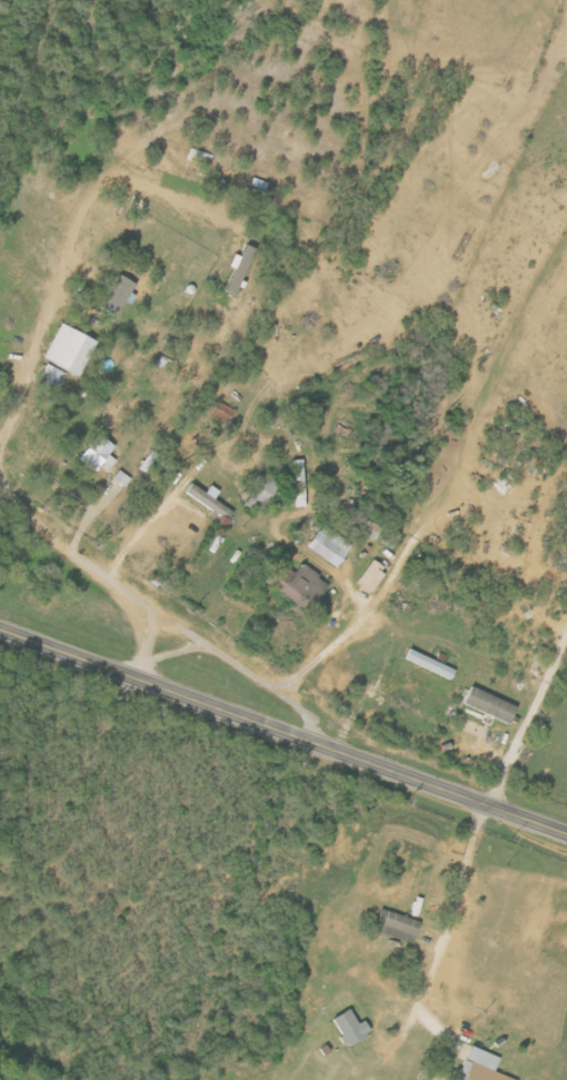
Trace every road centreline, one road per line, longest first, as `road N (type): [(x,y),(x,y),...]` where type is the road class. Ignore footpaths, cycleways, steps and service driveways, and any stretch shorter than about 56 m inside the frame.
road 1 (tertiary): [(0,629),(566,834)]
road 2 (residential): [(314,742),(307,715),(49,538)]

